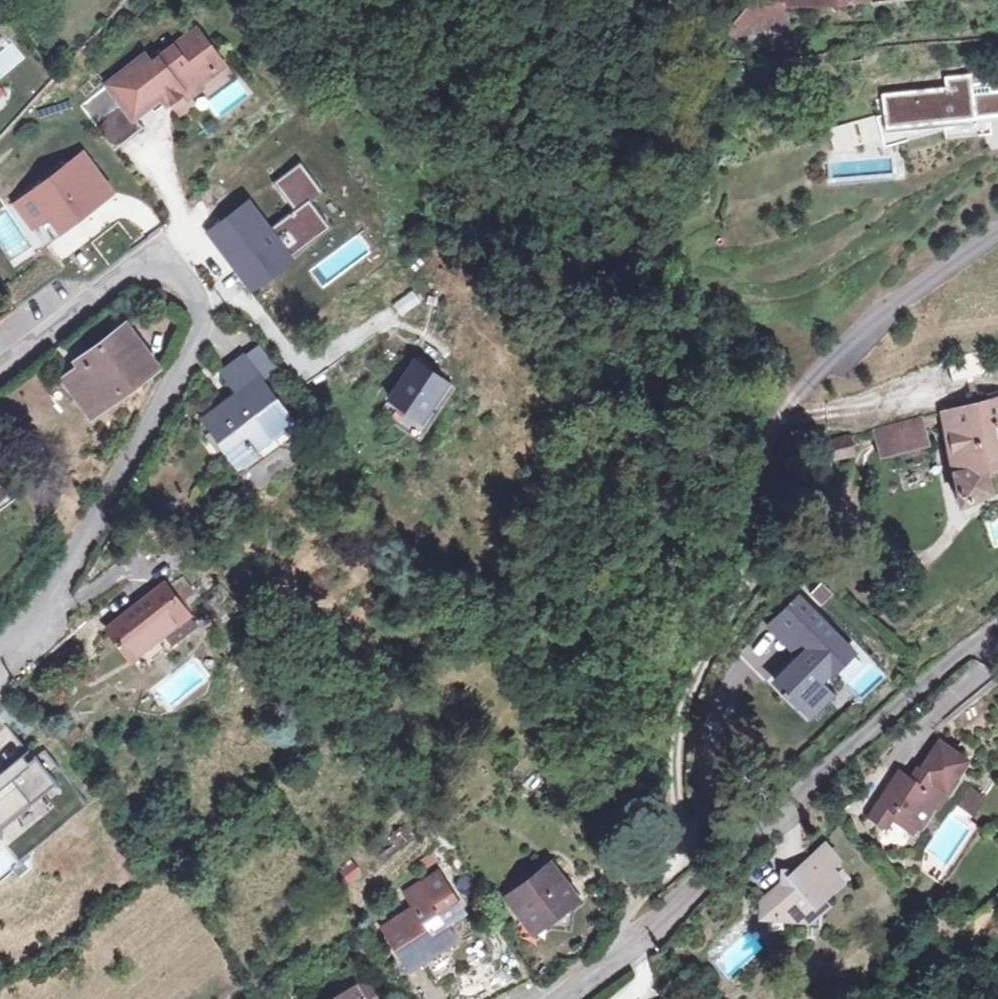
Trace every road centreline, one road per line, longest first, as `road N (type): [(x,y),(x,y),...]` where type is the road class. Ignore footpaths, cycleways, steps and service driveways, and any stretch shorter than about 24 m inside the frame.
road 1 (residential): [(626,945),(631,910),(670,872),(677,729),(741,593),(768,438),(840,354),(997,232)]
road 2 (residential): [(0,366),(144,264),(182,283),(198,312),(103,508),(0,661)]
road 3 (unclassified): [(997,643),(626,945)]

